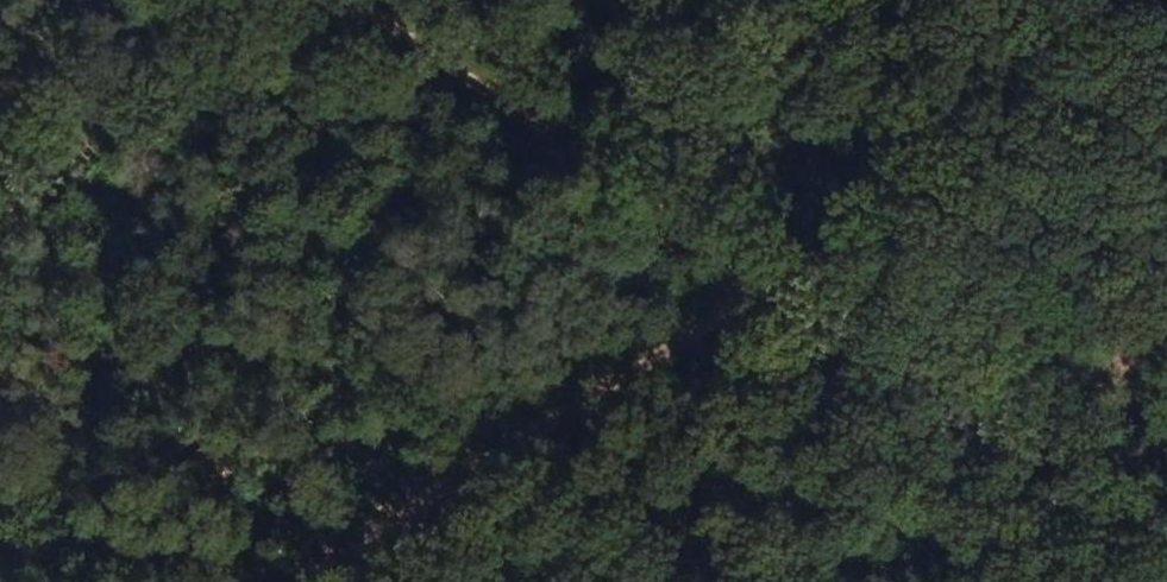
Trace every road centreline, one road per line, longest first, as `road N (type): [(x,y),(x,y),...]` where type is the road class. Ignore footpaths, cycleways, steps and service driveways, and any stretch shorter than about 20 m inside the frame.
road 1 (track): [(764,280),(287,581)]
road 2 (track): [(764,280),(360,0)]
road 3 (track): [(1166,200),(764,280)]

